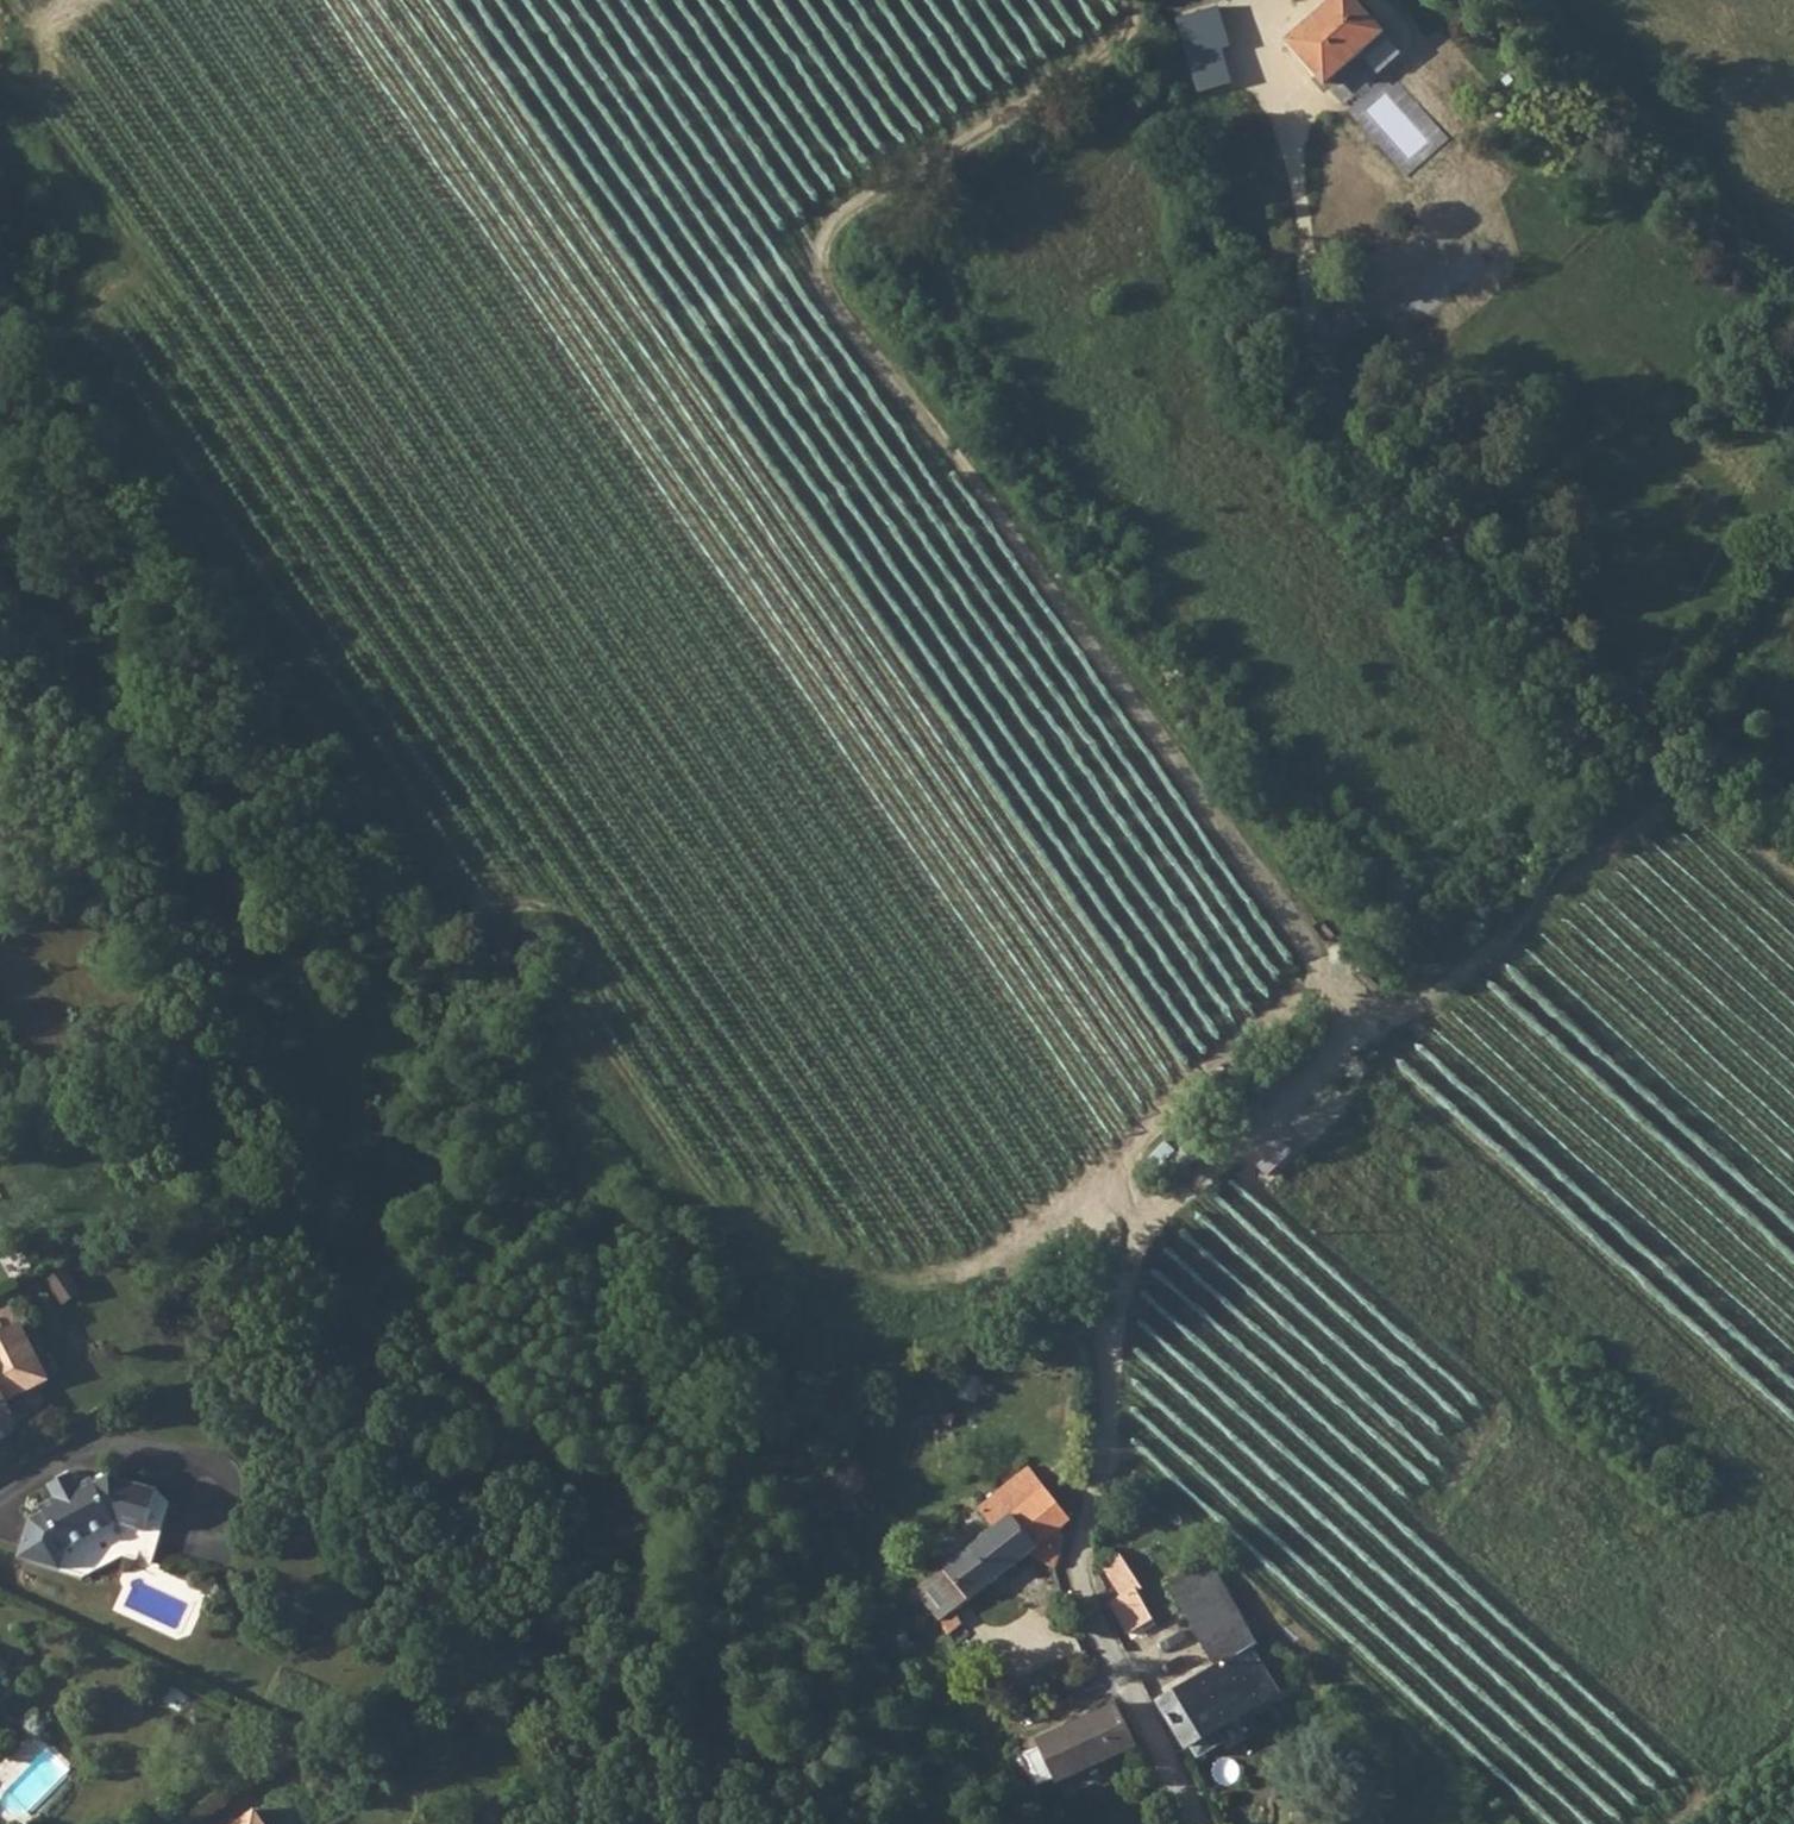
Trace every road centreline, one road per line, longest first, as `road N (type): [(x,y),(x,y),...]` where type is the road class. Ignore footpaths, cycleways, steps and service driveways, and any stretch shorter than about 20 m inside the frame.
road 1 (track): [(1139,16),(809,236),(829,288),(1372,1032)]
road 2 (track): [(1660,732),(1630,822),(1162,1201),(1124,1263),(1109,1349),(1092,1600),(1129,1675)]
road 3 (track): [(1131,0),(1215,269),(1386,522),(1600,706),(1660,732),(1793,813)]
road 4 (residential): [(1129,1675),(1209,1823)]

